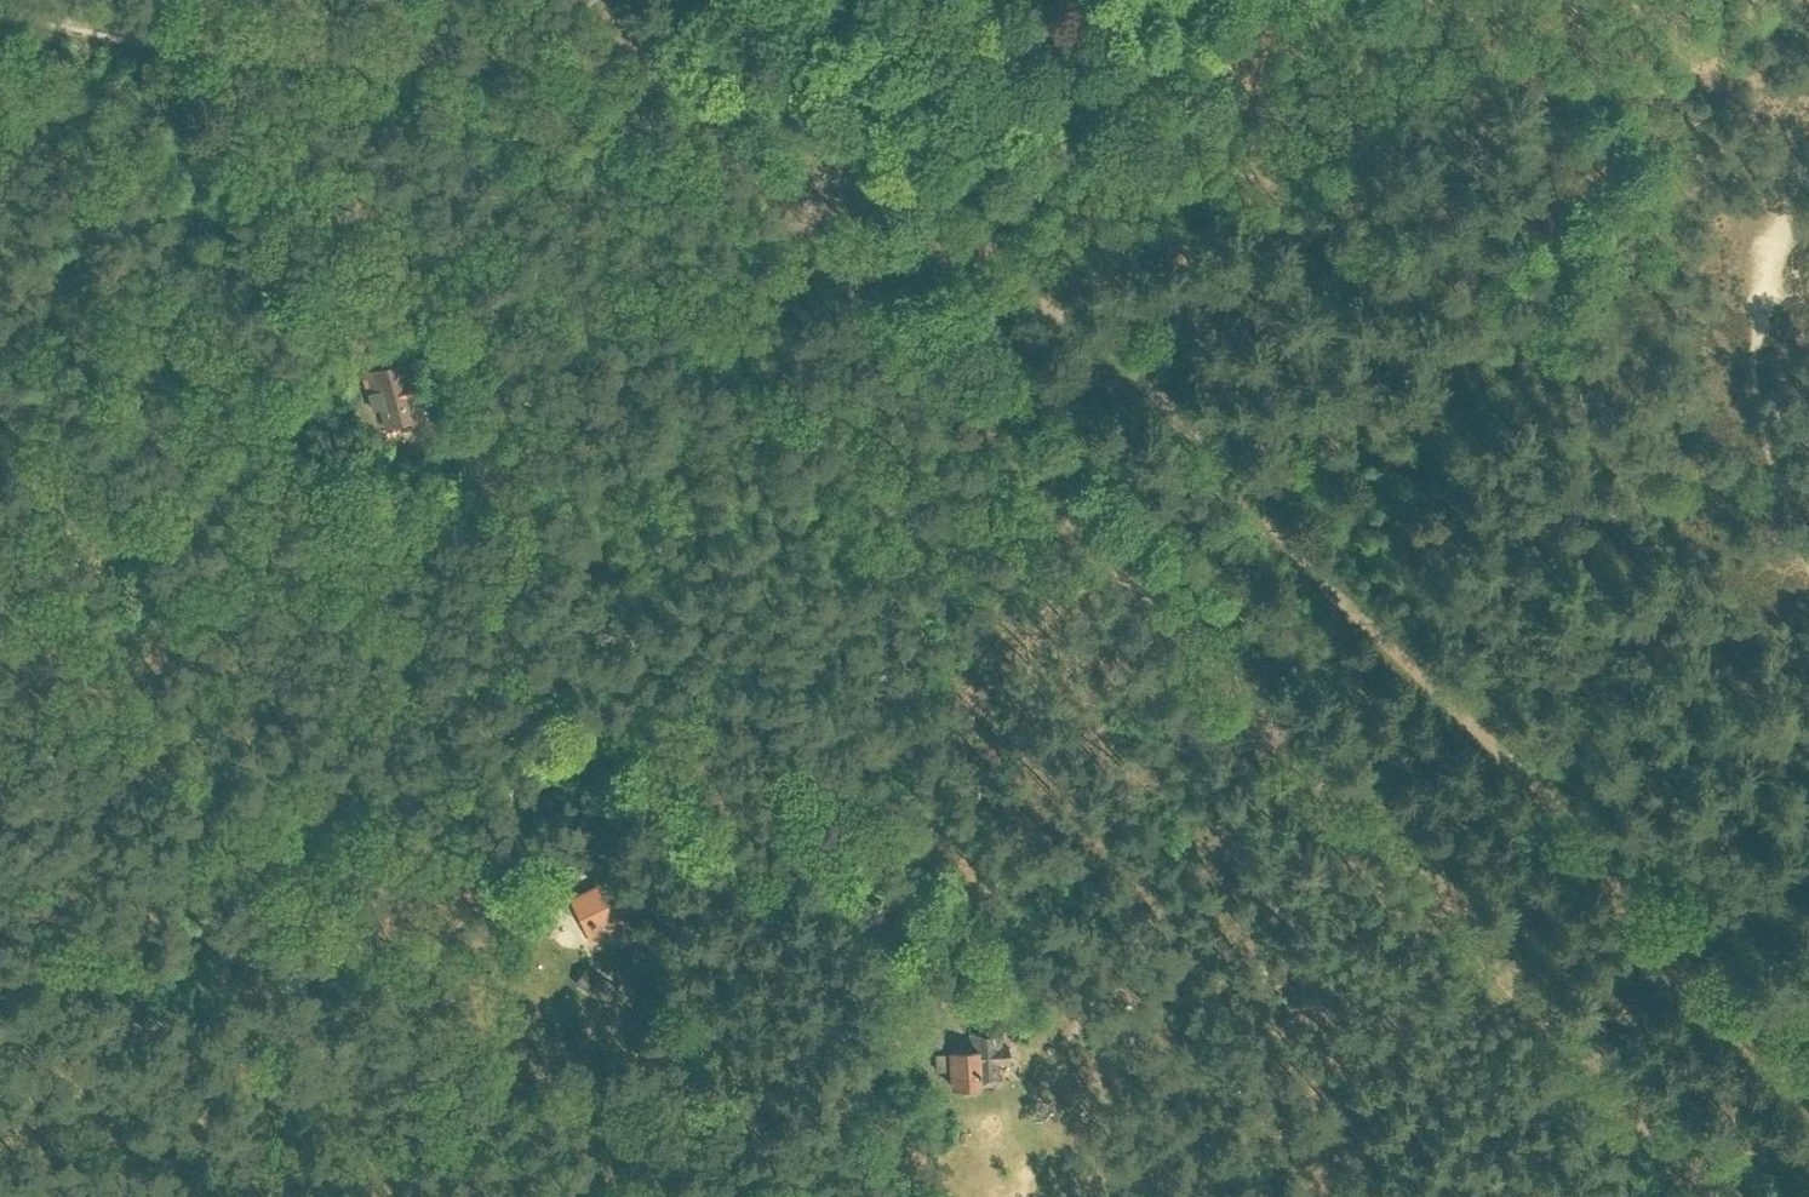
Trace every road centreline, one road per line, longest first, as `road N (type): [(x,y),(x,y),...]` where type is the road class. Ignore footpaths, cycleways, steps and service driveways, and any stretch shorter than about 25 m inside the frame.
road 1 (tertiary): [(1722,1196),(867,292),(825,247),(799,203),(755,171),(628,41),(599,0)]
road 2 (track): [(0,10),(207,50),(283,56),(574,58),(623,35)]

